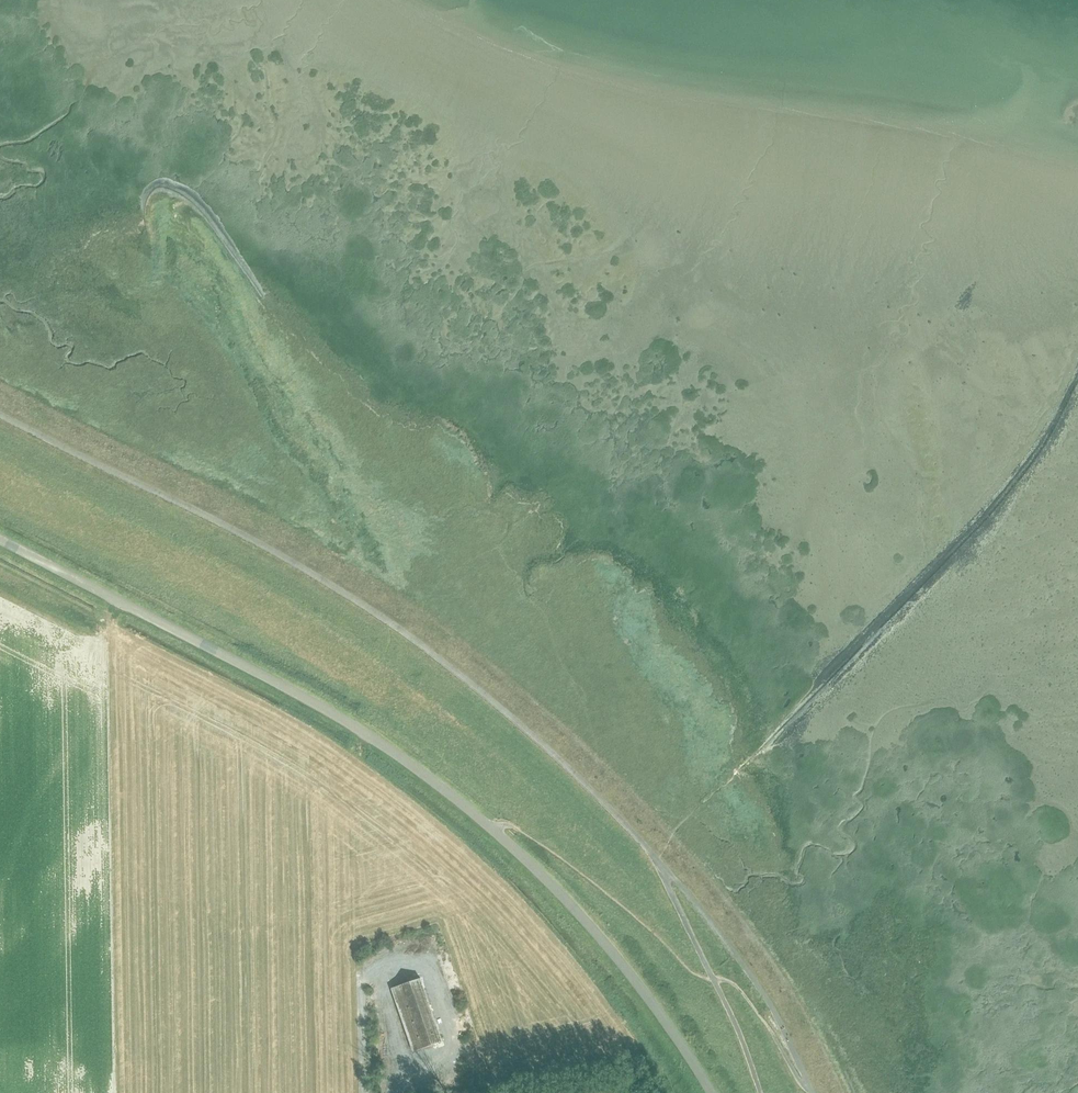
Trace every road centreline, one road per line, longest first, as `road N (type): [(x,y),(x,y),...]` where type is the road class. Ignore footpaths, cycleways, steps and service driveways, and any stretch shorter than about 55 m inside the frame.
road 1 (unclassified): [(710,1092),(651,1002),(558,891),(493,829),(342,719),(0,539)]

